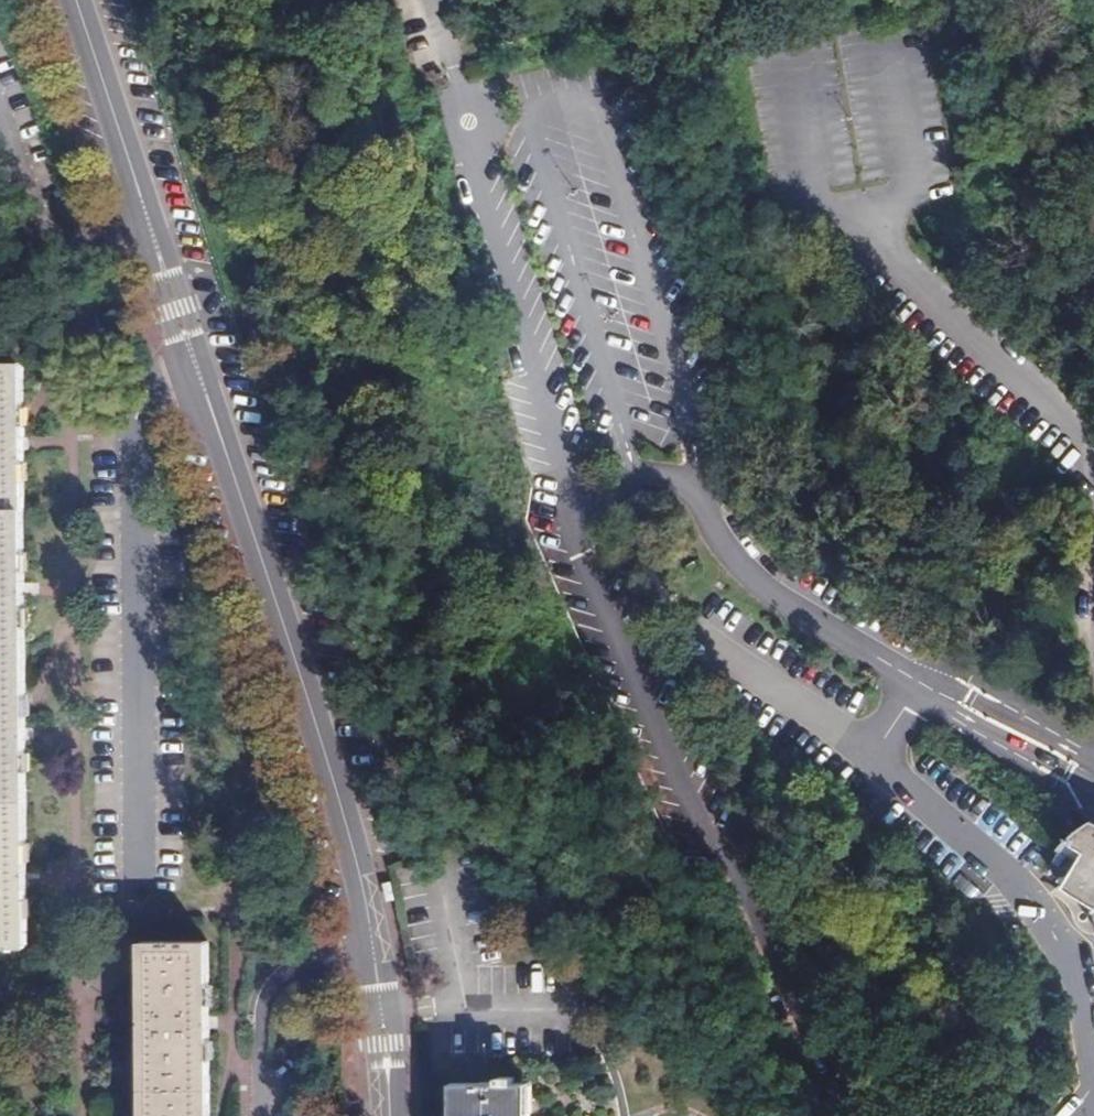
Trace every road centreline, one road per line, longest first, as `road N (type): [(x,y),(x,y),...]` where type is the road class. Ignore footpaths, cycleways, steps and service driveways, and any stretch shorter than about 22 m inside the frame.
road 1 (tertiary): [(390,1115),(386,1048),(352,877),(77,0)]
road 2 (residential): [(829,1115),(755,941),(624,681)]

